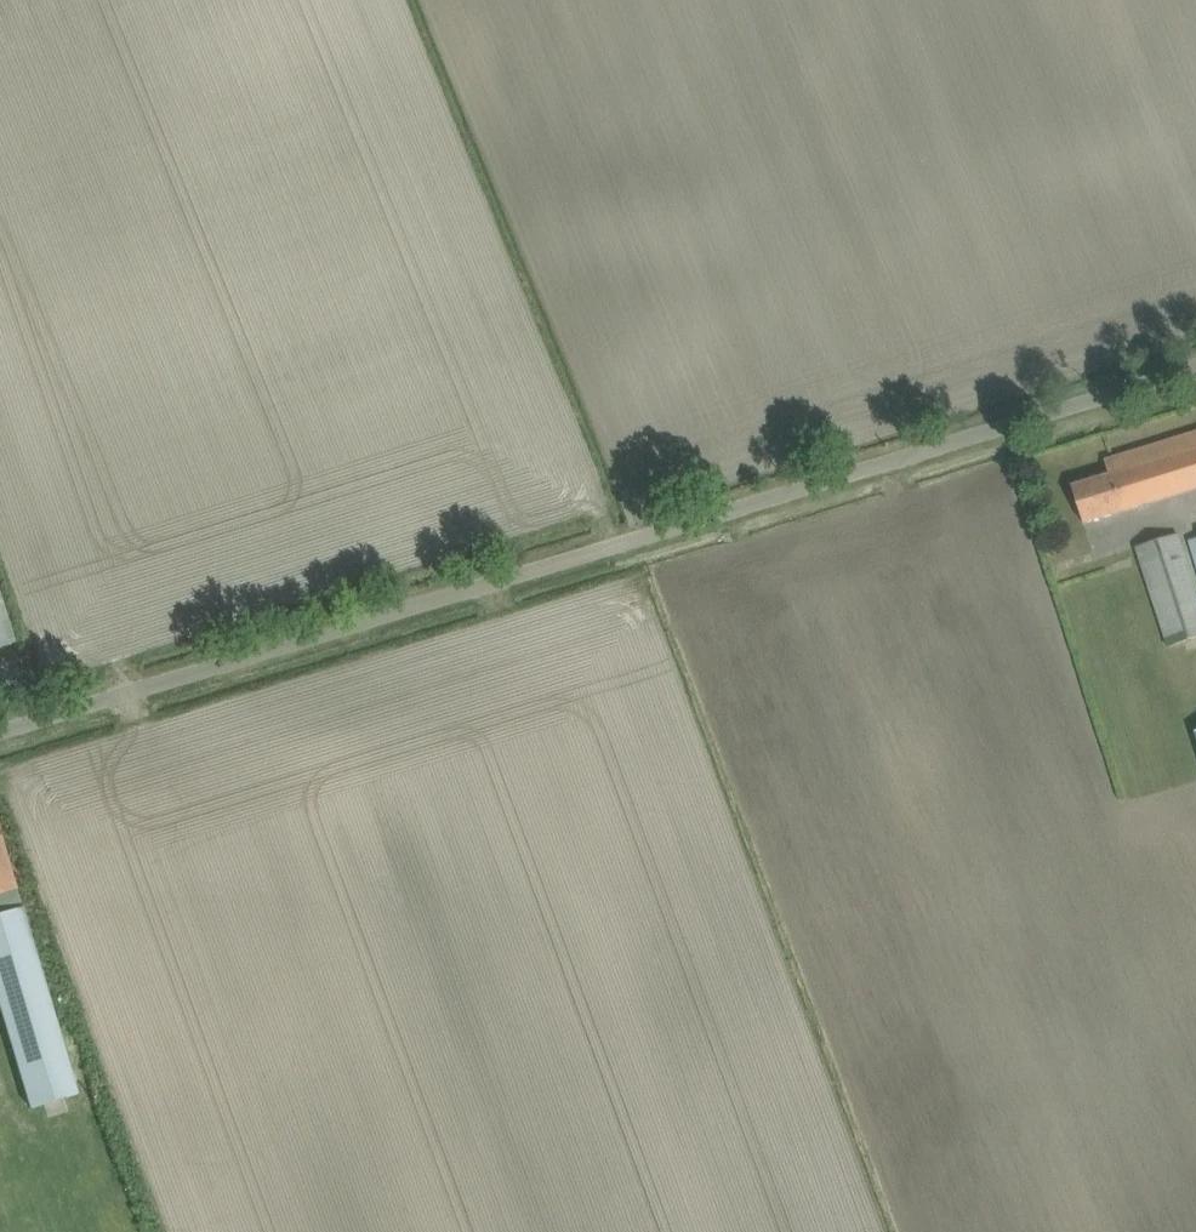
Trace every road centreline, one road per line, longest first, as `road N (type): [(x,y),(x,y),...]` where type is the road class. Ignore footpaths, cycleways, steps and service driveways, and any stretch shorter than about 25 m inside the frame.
road 1 (unclassified): [(0,732),(1195,367)]

